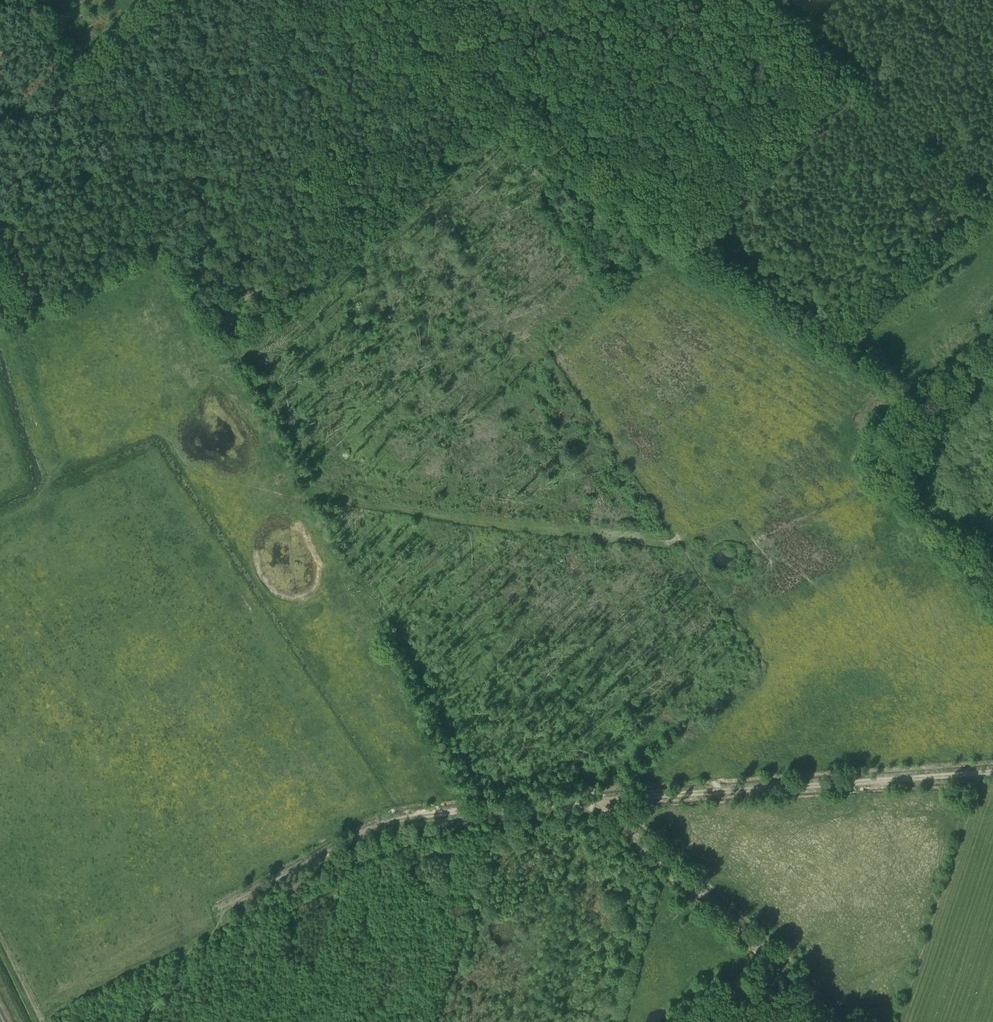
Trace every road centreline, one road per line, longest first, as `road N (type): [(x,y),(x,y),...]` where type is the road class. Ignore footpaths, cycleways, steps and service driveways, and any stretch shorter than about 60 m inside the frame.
road 1 (track): [(609,800),(992,773)]

